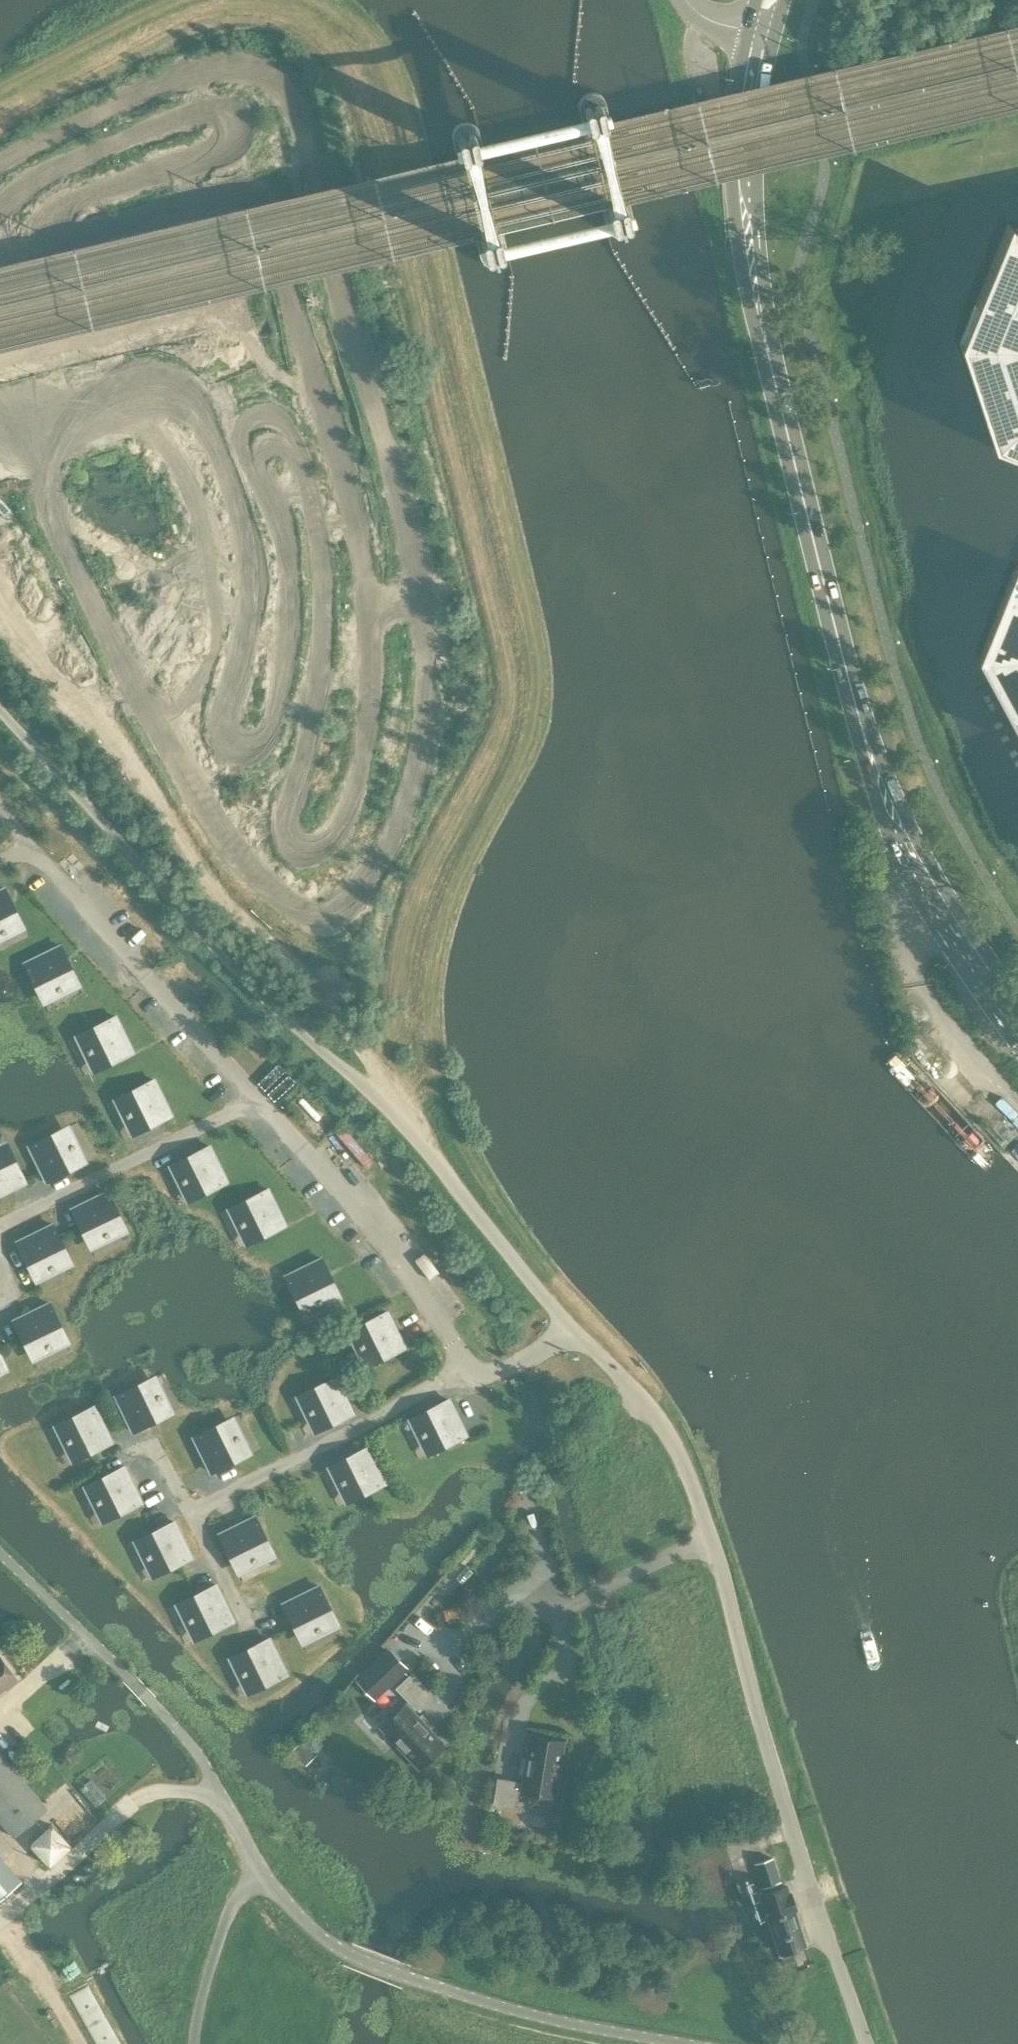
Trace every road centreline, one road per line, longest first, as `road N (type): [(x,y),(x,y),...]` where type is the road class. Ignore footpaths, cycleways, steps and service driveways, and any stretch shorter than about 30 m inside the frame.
road 1 (unclassified): [(867,2043),(698,1494),(673,1441),(394,1114),(324,1052),(0,714)]
road 2 (secondary): [(819,563),(831,647),(882,816),(1017,1047)]
road 3 (secondary): [(1017,1000),(904,809),(819,563)]
road 4 (unclassified): [(671,2043),(439,1987),(347,1953),(311,1930),(254,1869)]
road 5 (unclassified): [(254,1869),(196,1750),(0,1551)]
road 6 (secondary): [(745,36),(731,147),(737,230),(751,313),(784,417)]
road 7 (secondary): [(784,417),(759,213),(762,105),(773,48)]
road 8 (track): [(711,1538),(575,1605),(498,1615),(447,1654)]
road 9 (unclassified): [(195,2043),(217,1947),(254,1869)]
road 10 (secondary): [(819,563),(784,417)]

